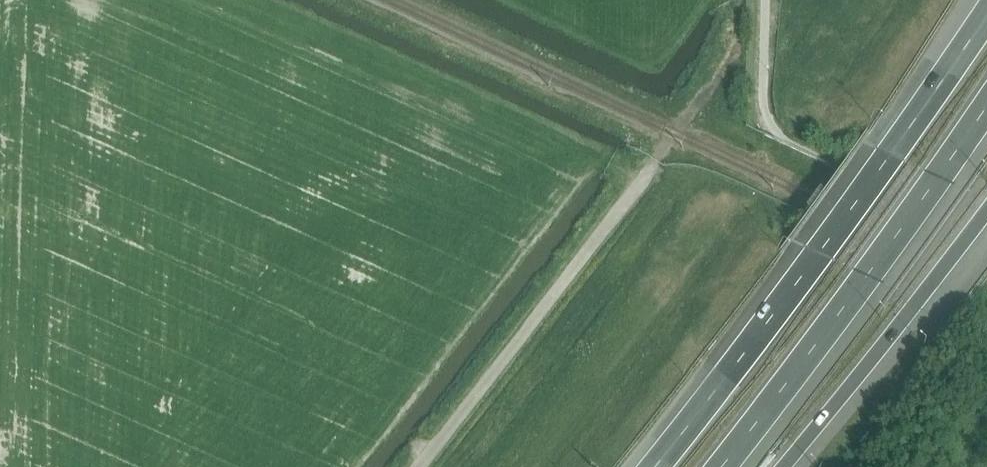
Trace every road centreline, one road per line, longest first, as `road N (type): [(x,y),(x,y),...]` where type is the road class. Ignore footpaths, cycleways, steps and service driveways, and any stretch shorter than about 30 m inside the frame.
road 1 (motorway): [(986,15),(659,466)]
road 2 (motorway): [(724,466),(986,107)]
road 3 (motorway): [(786,466),(986,213)]

